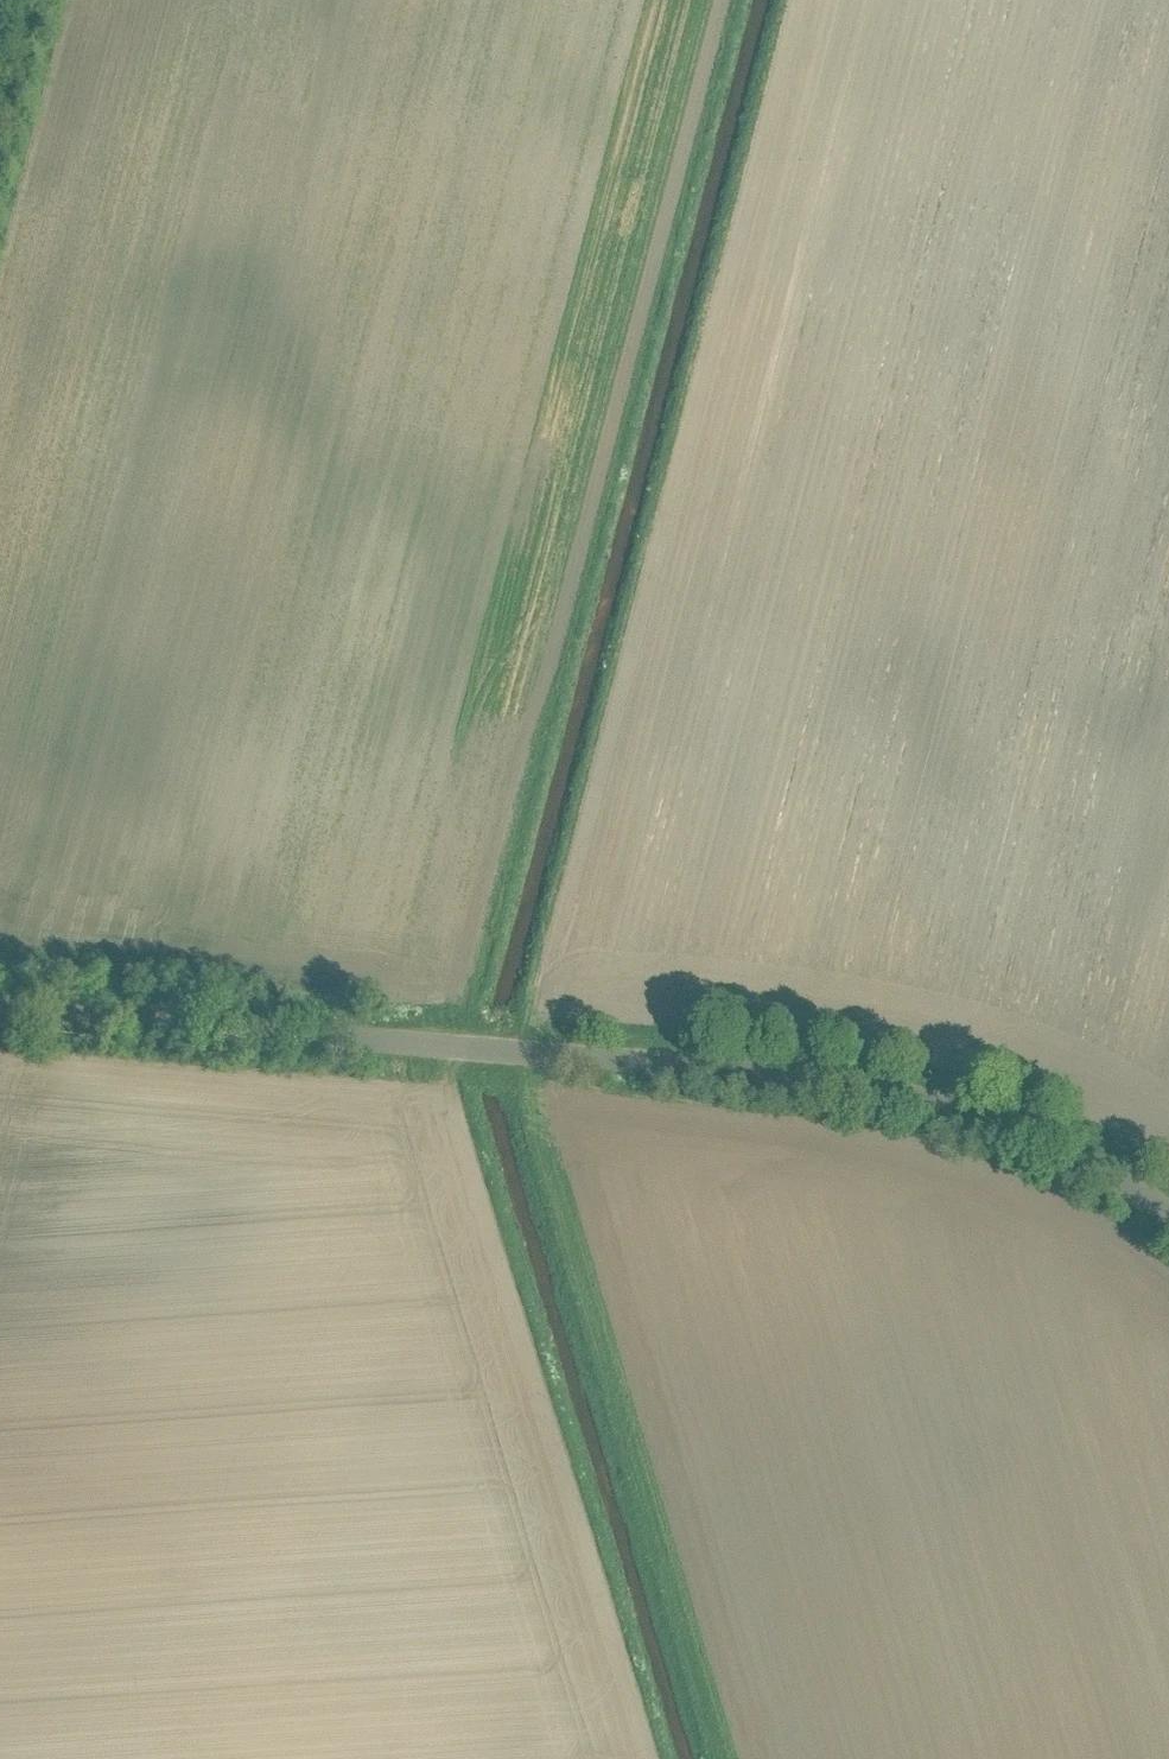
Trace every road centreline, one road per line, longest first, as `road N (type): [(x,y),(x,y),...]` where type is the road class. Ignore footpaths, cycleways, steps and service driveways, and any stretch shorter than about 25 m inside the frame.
road 1 (tertiary): [(1168,1218),(1031,1126),(901,1085),(0,1013)]

